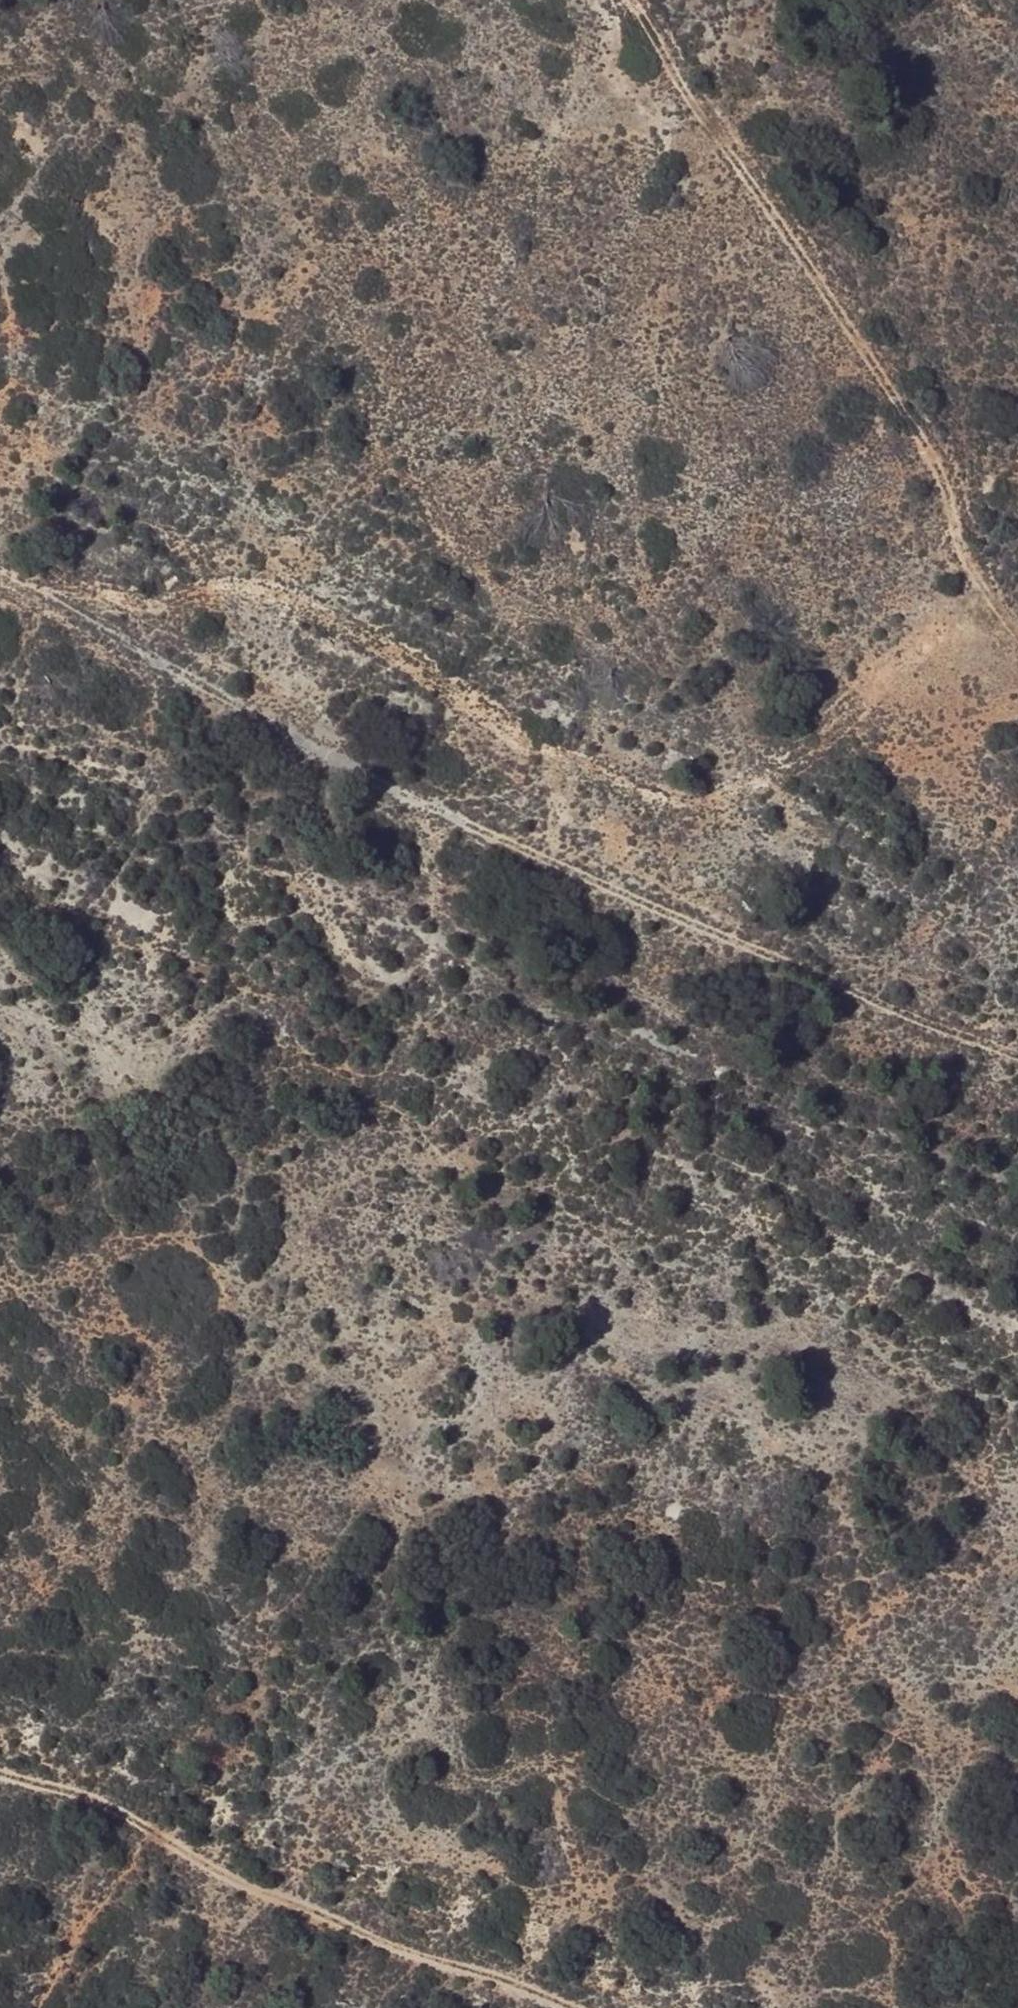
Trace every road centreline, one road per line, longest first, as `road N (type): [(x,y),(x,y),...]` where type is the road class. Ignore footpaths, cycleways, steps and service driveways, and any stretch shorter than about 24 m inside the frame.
road 1 (track): [(1017,1063),(287,728),(0,568)]
road 2 (track): [(620,2007),(478,1961),(385,1943),(101,1793),(0,1778)]

